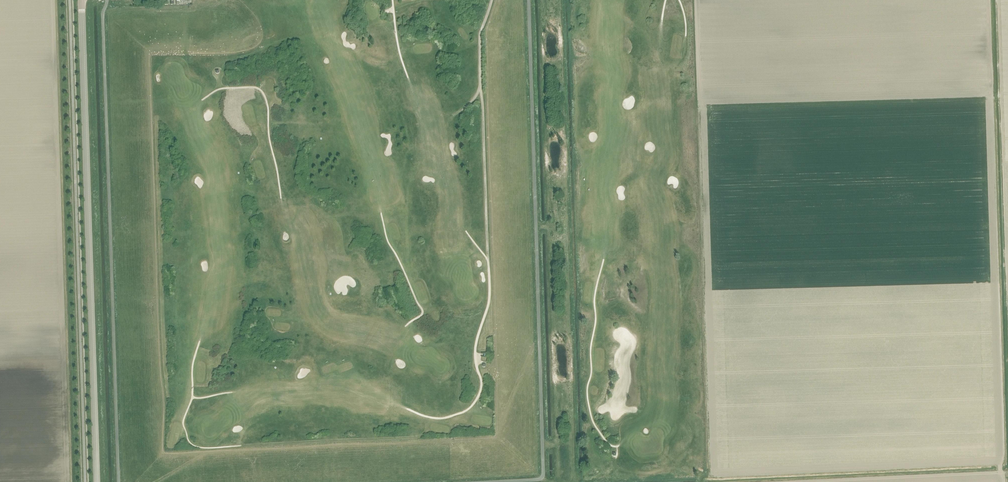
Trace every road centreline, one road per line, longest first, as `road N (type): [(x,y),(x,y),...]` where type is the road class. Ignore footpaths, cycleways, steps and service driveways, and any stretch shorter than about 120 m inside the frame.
road 1 (unclassified): [(97,481),(81,0)]
road 2 (track): [(492,0),(481,32),(480,82),(497,428)]
road 3 (track): [(206,452),(494,437),(539,343)]
road 4 (track): [(437,418),(273,430),(240,446),(197,447),(183,420),(199,342)]
road 5 (track): [(242,192),(334,216),(381,213),(408,188),(417,167),(412,151)]
road 6 (track): [(488,262),(465,229),(465,147),(447,120),(473,100),(480,82)]
road 7 (track): [(408,409),(441,419),(474,403),(481,386),(475,348),(490,297)]
road 8 (track): [(202,100),(224,89),(262,92),(281,198)]
road 9 (track): [(406,326),(422,311),(381,213)]

